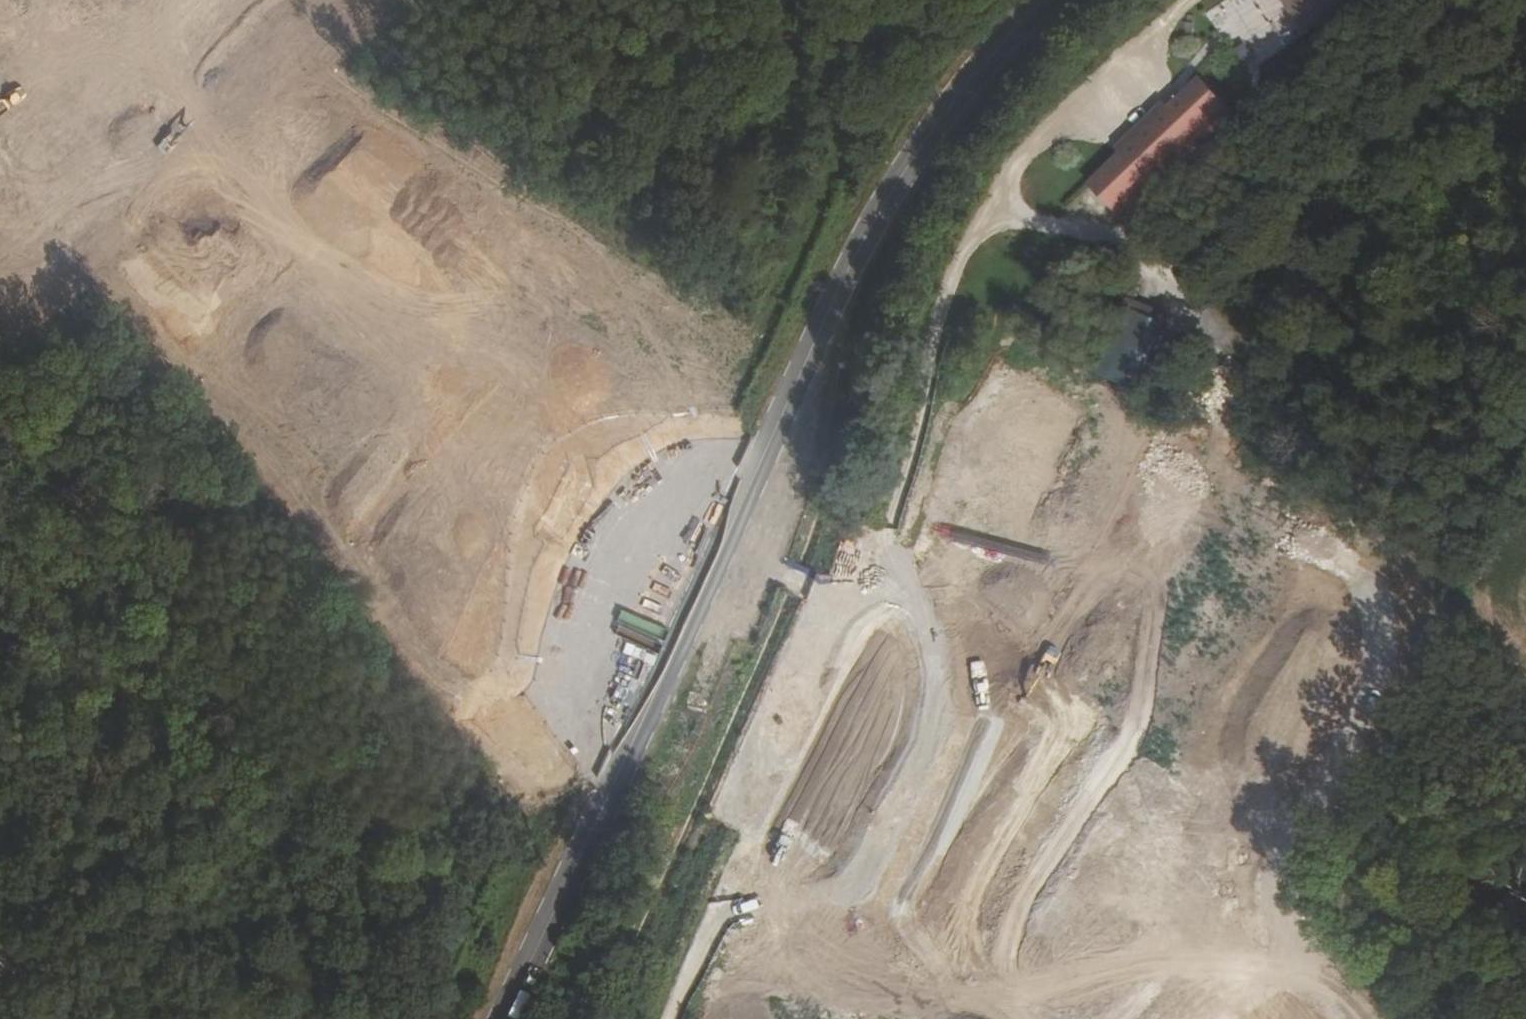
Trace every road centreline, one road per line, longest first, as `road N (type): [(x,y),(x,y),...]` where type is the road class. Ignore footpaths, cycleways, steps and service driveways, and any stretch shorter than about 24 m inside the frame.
road 1 (tertiary): [(1045,0),(976,72),(901,175),(836,292),(502,1018)]
road 2 (track): [(1200,0),(1048,130),(1010,181),(1005,207),(1011,217),(1062,228),(1089,212)]
road 3 (track): [(123,0),(149,24),(208,37),(267,0)]
road 4 (track): [(1401,1018),(1300,900)]

